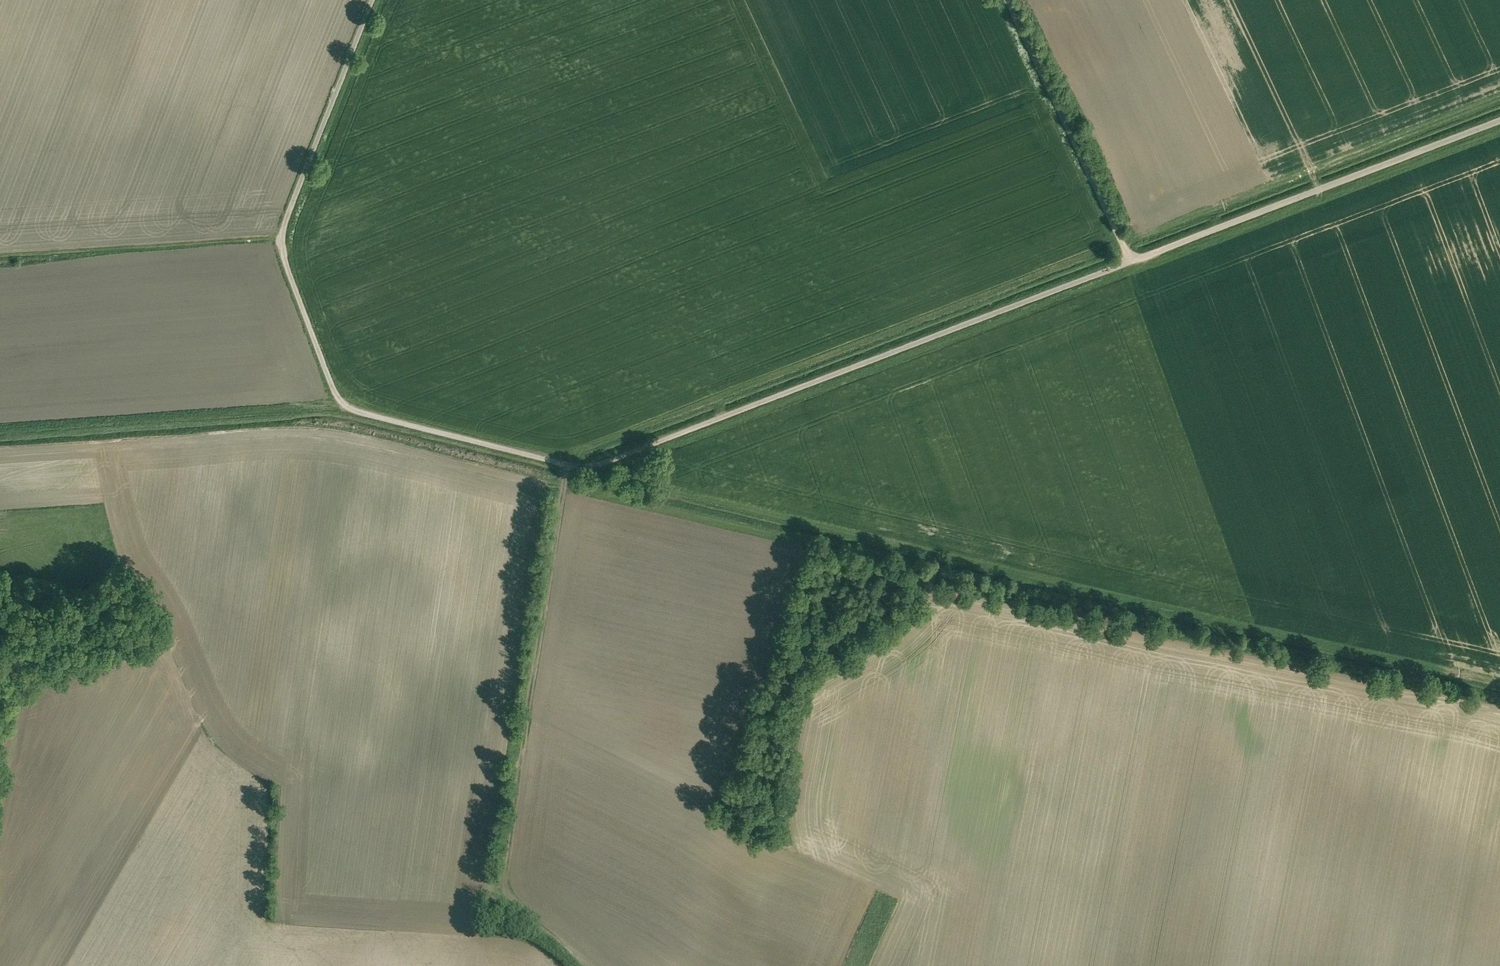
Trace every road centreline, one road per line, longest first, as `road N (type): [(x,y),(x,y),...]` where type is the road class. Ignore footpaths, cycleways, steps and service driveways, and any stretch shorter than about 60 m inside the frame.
road 1 (unclassified): [(375,0),(282,243),(342,403),(366,415),(570,468),(599,466),(1134,261)]
road 2 (track): [(570,468),(503,867),(507,899),(580,965)]
road 3 (unclassified): [(1134,261),(1499,122)]
road 4 (unclassified): [(1134,261),(1009,0)]

